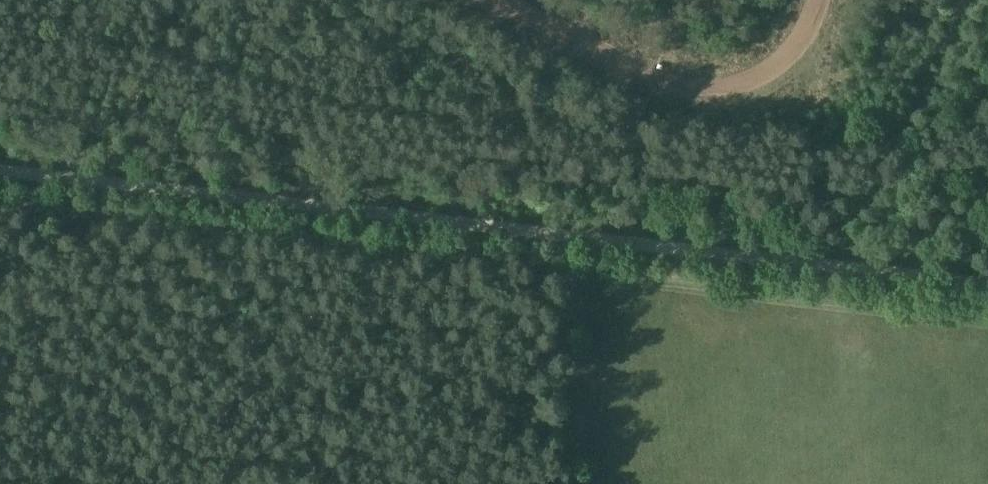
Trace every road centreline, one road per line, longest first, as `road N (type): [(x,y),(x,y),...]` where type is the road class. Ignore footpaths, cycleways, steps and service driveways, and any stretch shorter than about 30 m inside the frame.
road 1 (track): [(987,318),(0,203)]
road 2 (unclassified): [(0,167),(987,281)]
road 3 (track): [(495,0),(659,79),(735,87),(791,58),(820,0)]

